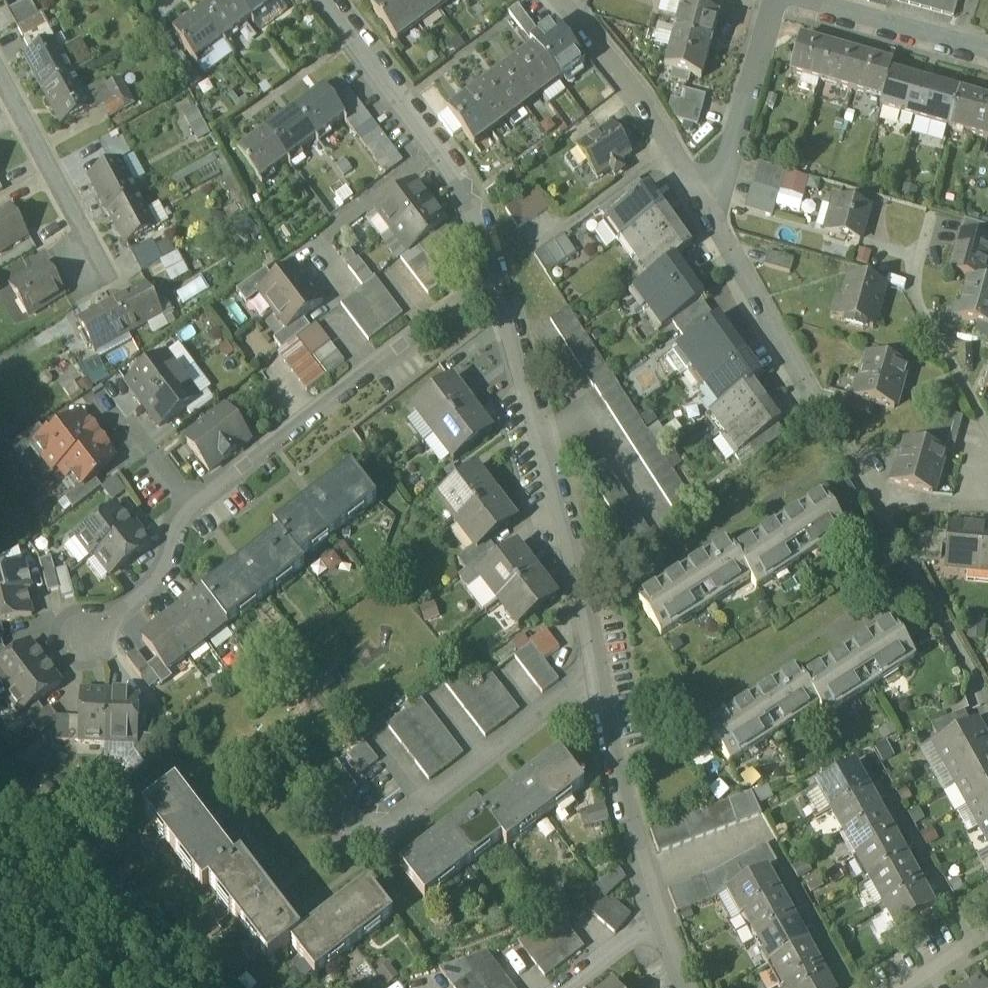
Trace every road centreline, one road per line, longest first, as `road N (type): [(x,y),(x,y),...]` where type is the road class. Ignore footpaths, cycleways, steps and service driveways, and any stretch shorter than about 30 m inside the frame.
road 1 (residential): [(499,263),(548,438),(594,670)]
road 2 (residential): [(193,506),(499,263)]
road 3 (residential): [(325,0),(459,169),(499,263)]
road 4 (residential): [(594,670),(351,858)]
road 5 (residential): [(565,0),(646,98),(707,210)]
road 6 (residential): [(707,210),(830,424)]
road 7 (residential): [(987,428),(910,295),(930,221)]
road 8 (residential): [(0,80),(107,283)]
road 9 (residential): [(707,210),(776,0)]
road 10 (residential): [(72,645),(164,572),(193,506)]
road 11 (residential): [(594,670),(635,834)]
road 12 (residential): [(962,42),(811,0)]
road 13 (residential): [(658,911),(558,987)]

